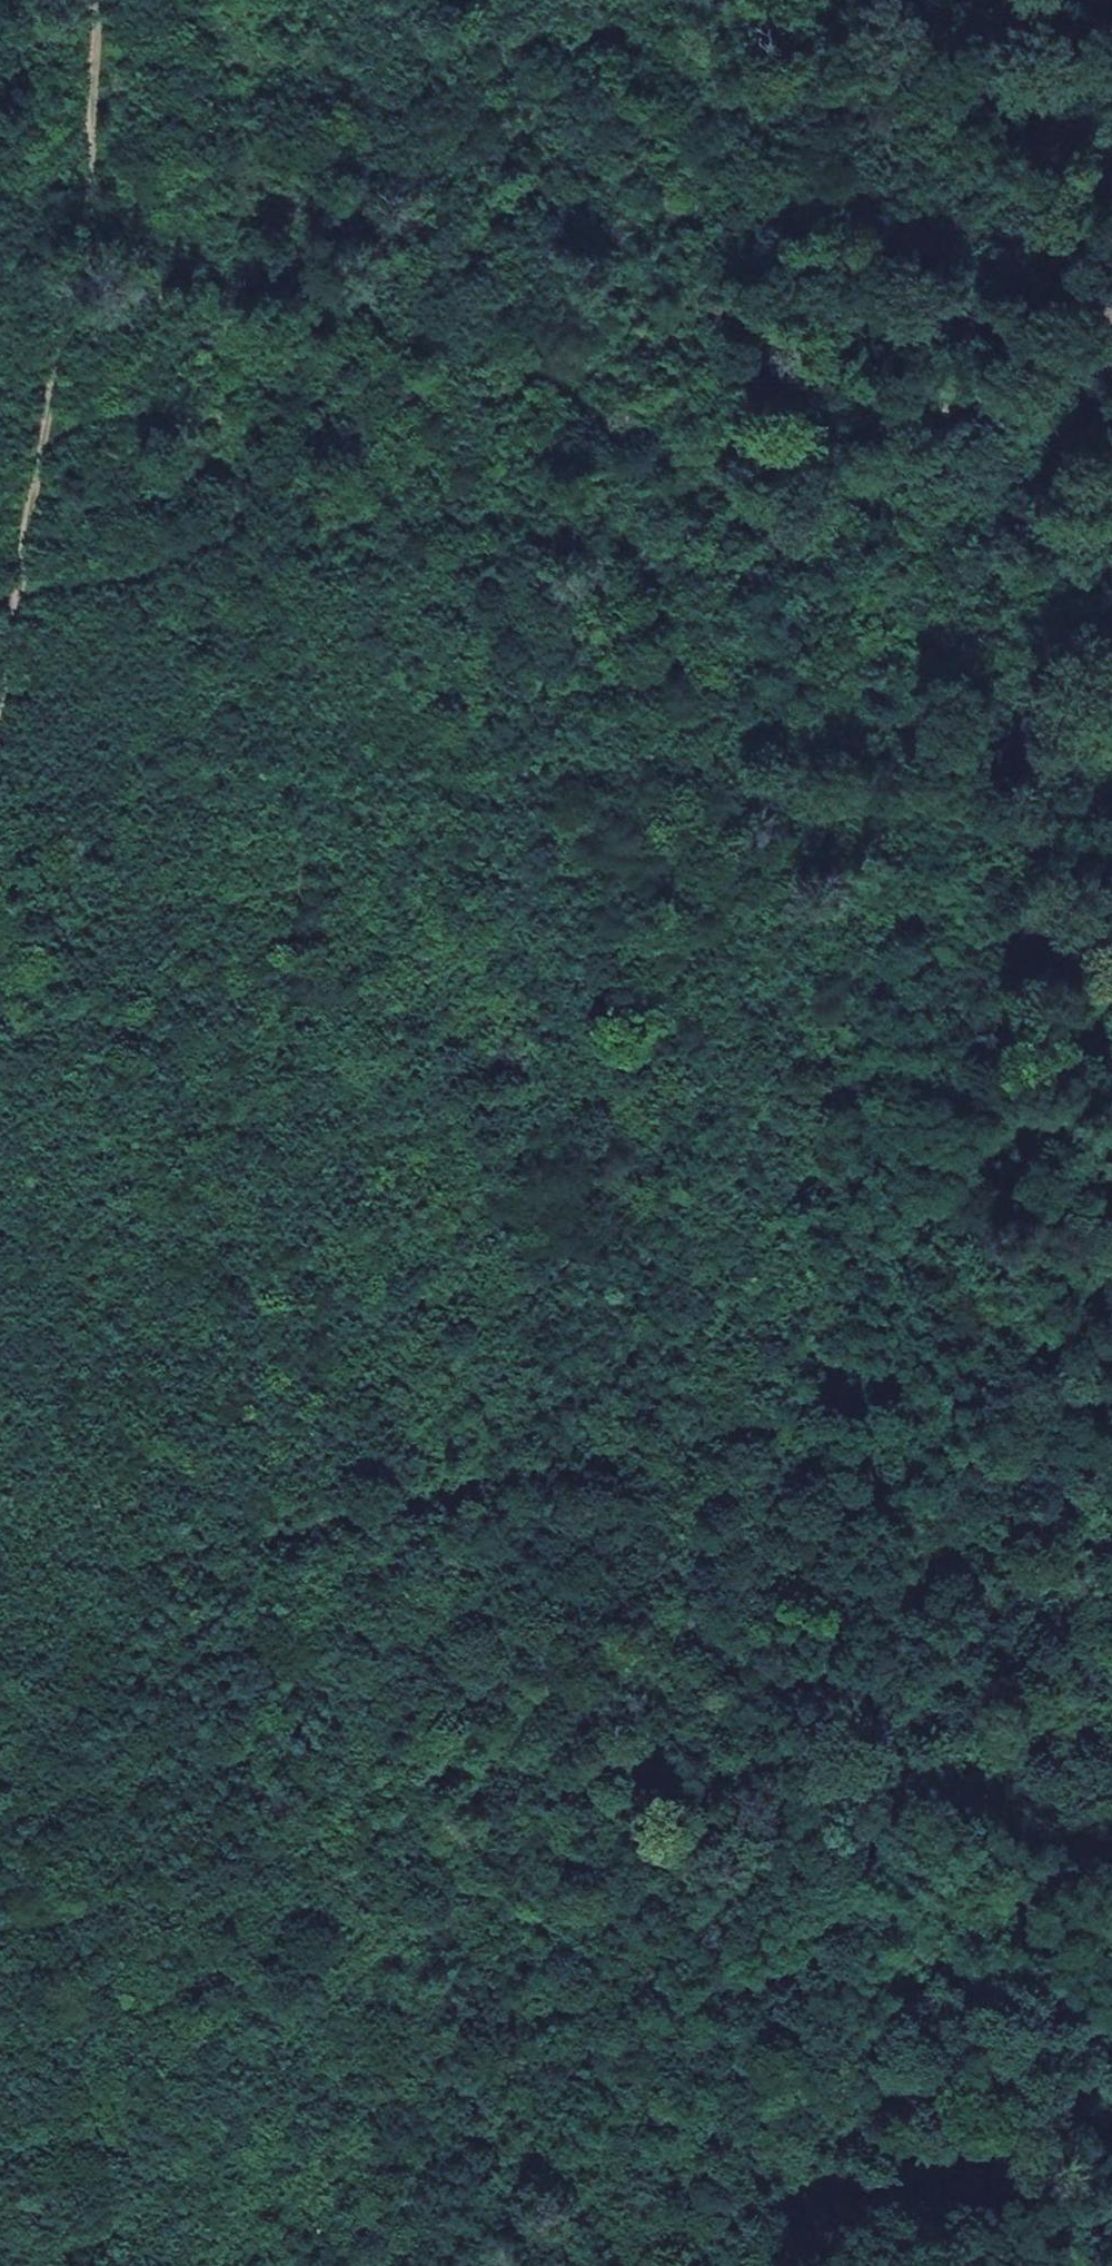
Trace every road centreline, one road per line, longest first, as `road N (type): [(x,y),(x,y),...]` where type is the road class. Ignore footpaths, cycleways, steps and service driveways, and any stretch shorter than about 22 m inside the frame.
road 1 (track): [(579,2265),(791,827),(939,553),(921,103),(963,0)]
road 2 (track): [(98,0),(86,213),(0,703)]

